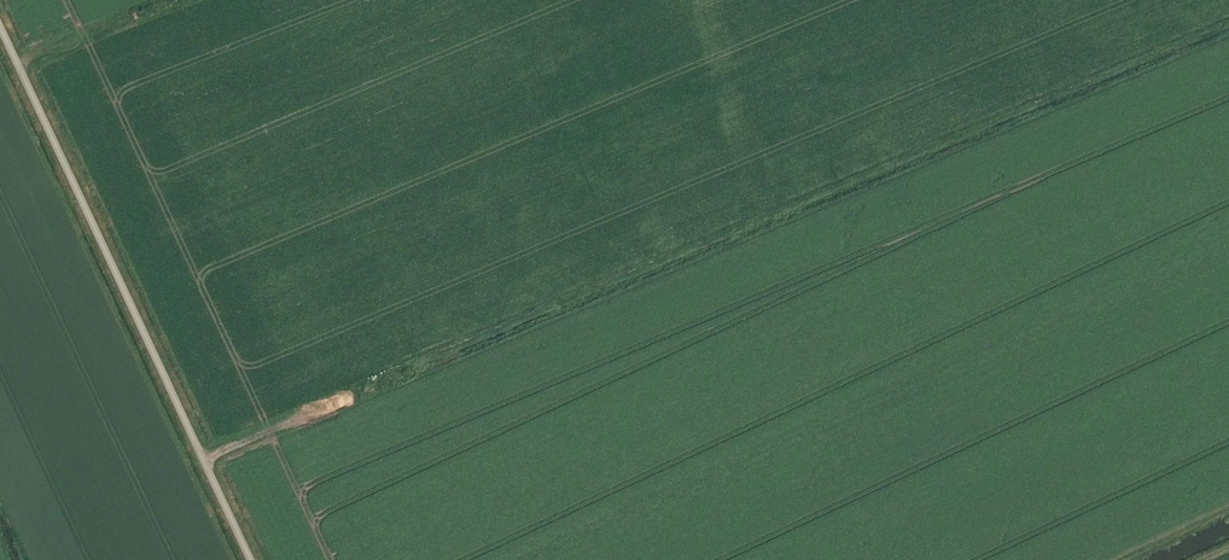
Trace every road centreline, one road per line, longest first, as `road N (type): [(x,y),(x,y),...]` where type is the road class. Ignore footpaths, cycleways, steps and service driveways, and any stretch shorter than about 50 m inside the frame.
road 1 (unclassified): [(0,22),(250,559)]

